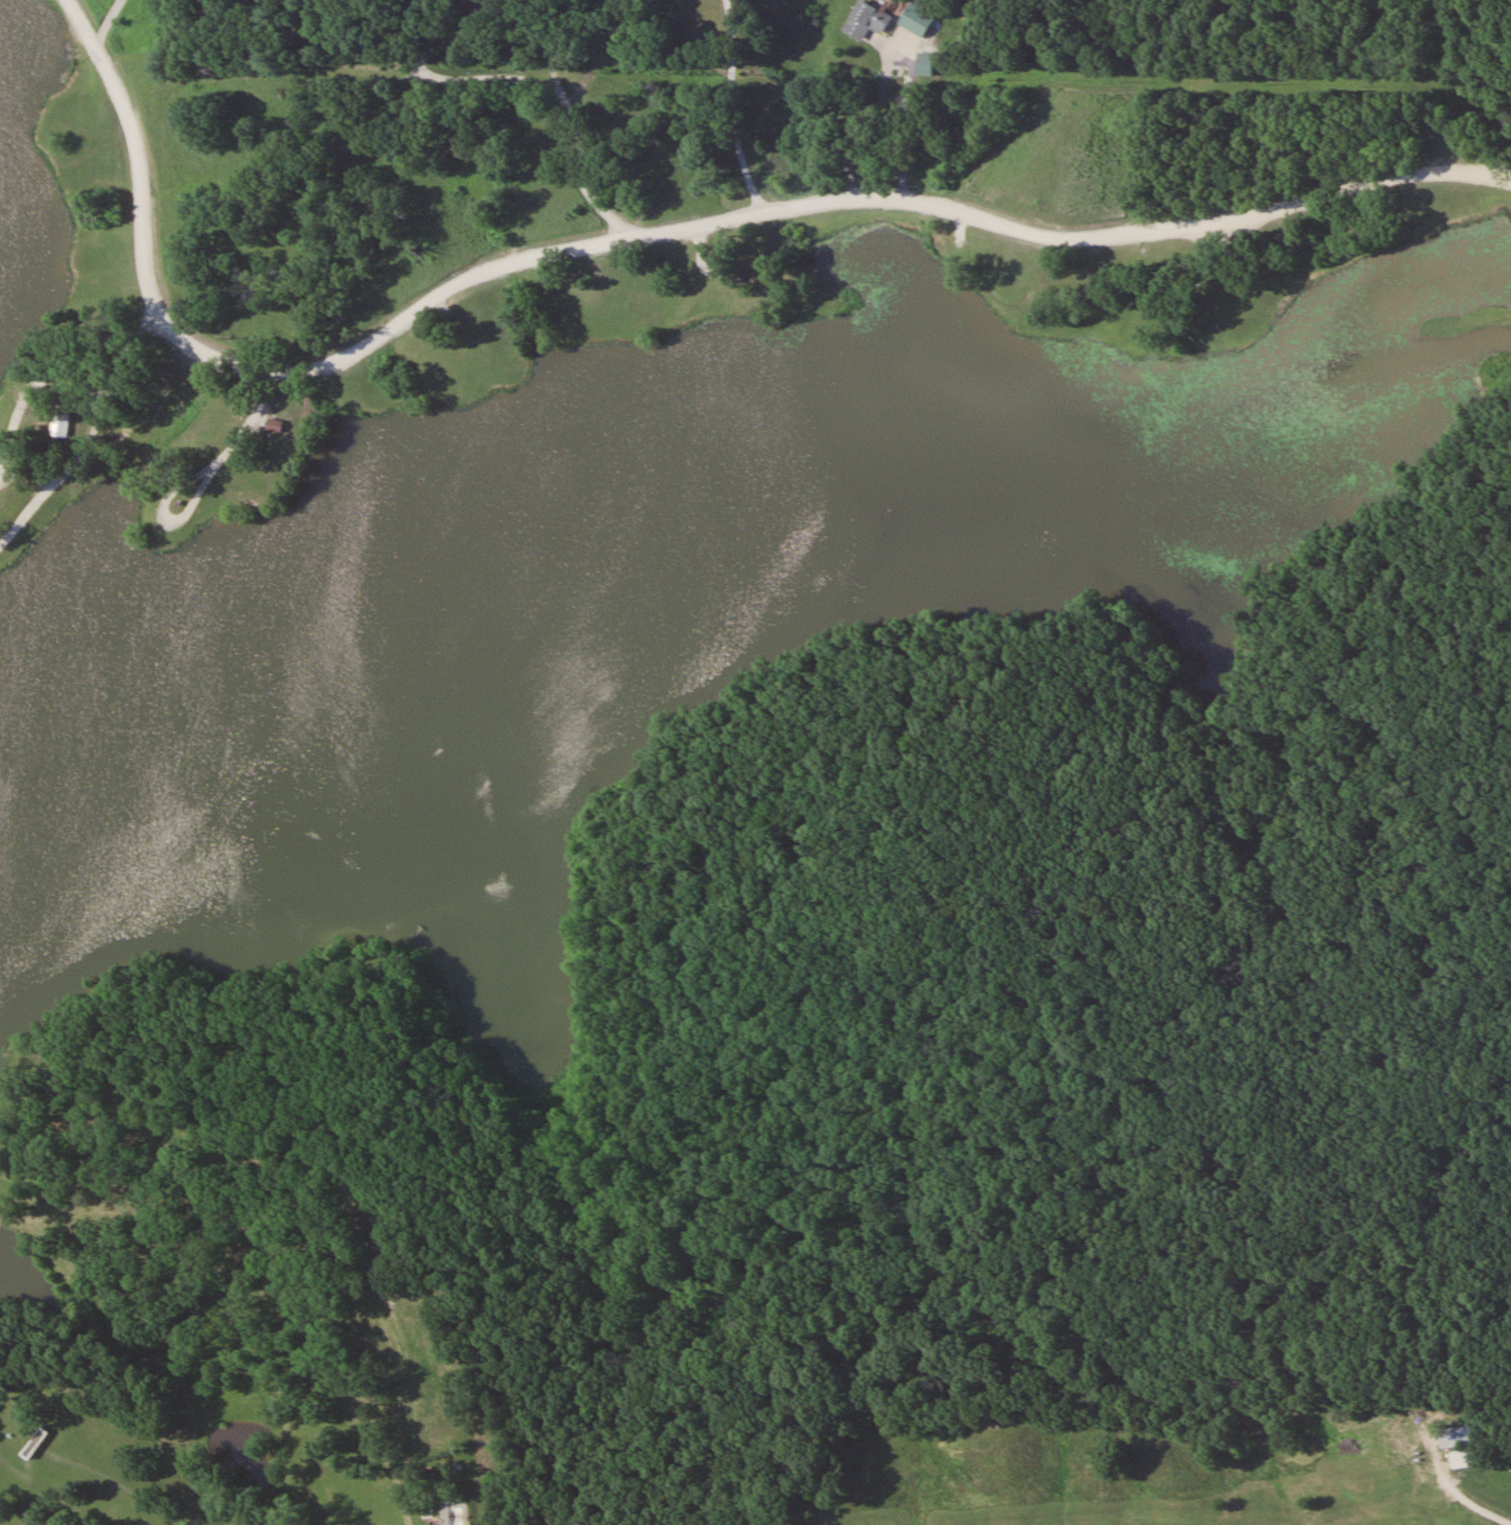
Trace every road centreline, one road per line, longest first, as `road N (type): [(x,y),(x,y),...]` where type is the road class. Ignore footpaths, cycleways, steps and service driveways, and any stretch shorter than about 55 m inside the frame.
road 1 (residential): [(1510,183),(1451,172),(1229,220),(1099,238),(1055,239),(923,204),(830,202),(627,237),(474,275),(327,363),(264,372),(208,359),(160,314),(150,293),(144,179),(114,80),(70,0)]

